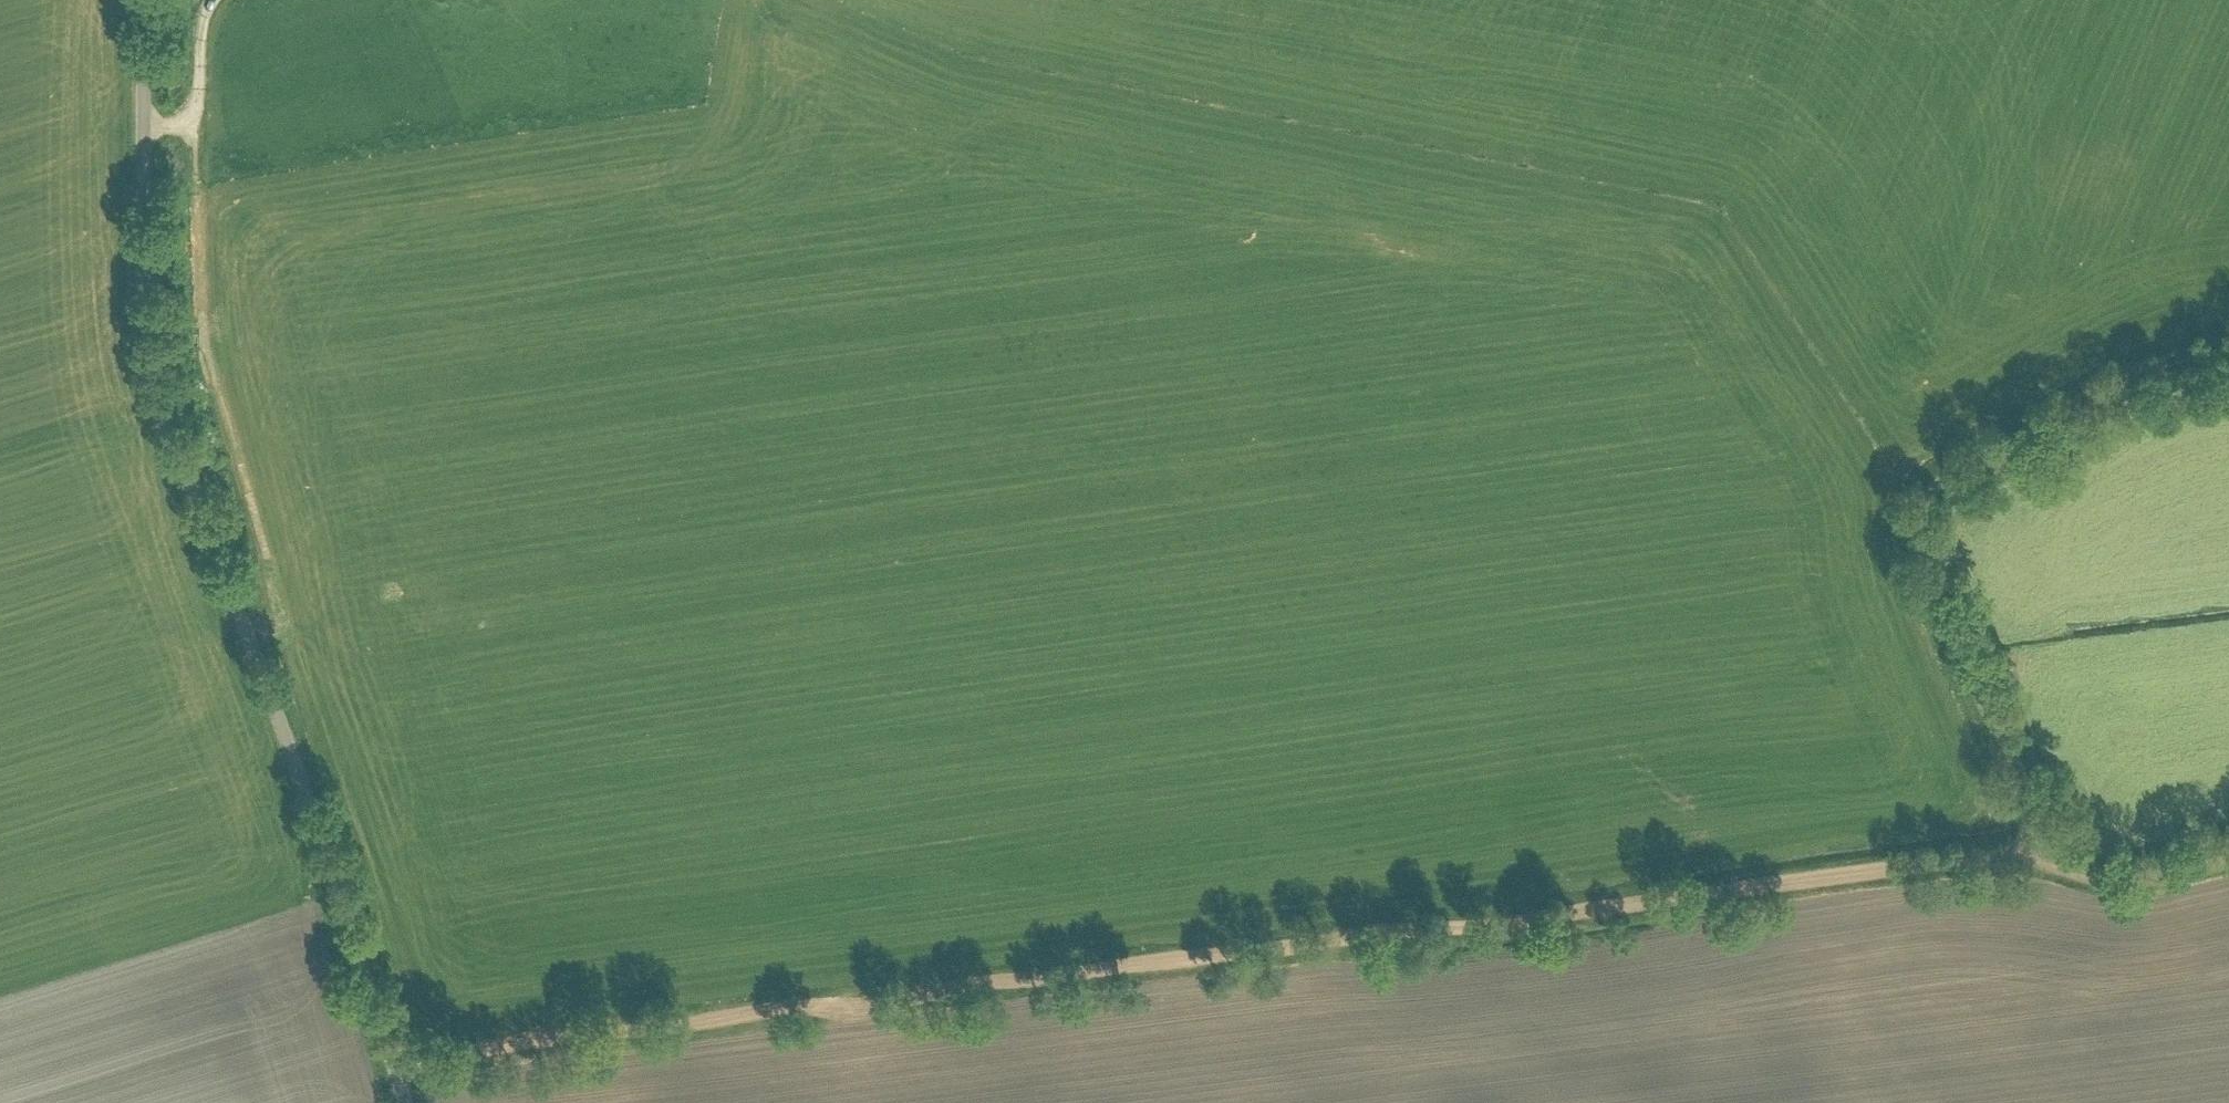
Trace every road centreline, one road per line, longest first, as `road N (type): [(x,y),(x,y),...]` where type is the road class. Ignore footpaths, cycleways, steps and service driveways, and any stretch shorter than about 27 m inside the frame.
road 1 (track): [(395,1061),(2018,854)]
road 2 (unclassified): [(408,1102),(166,411),(147,291),(147,0)]
road 3 (track): [(2228,338),(2189,339),(1989,432),(1914,484),(1911,547),(2017,799),(2018,854),(2137,883),(2228,861)]

